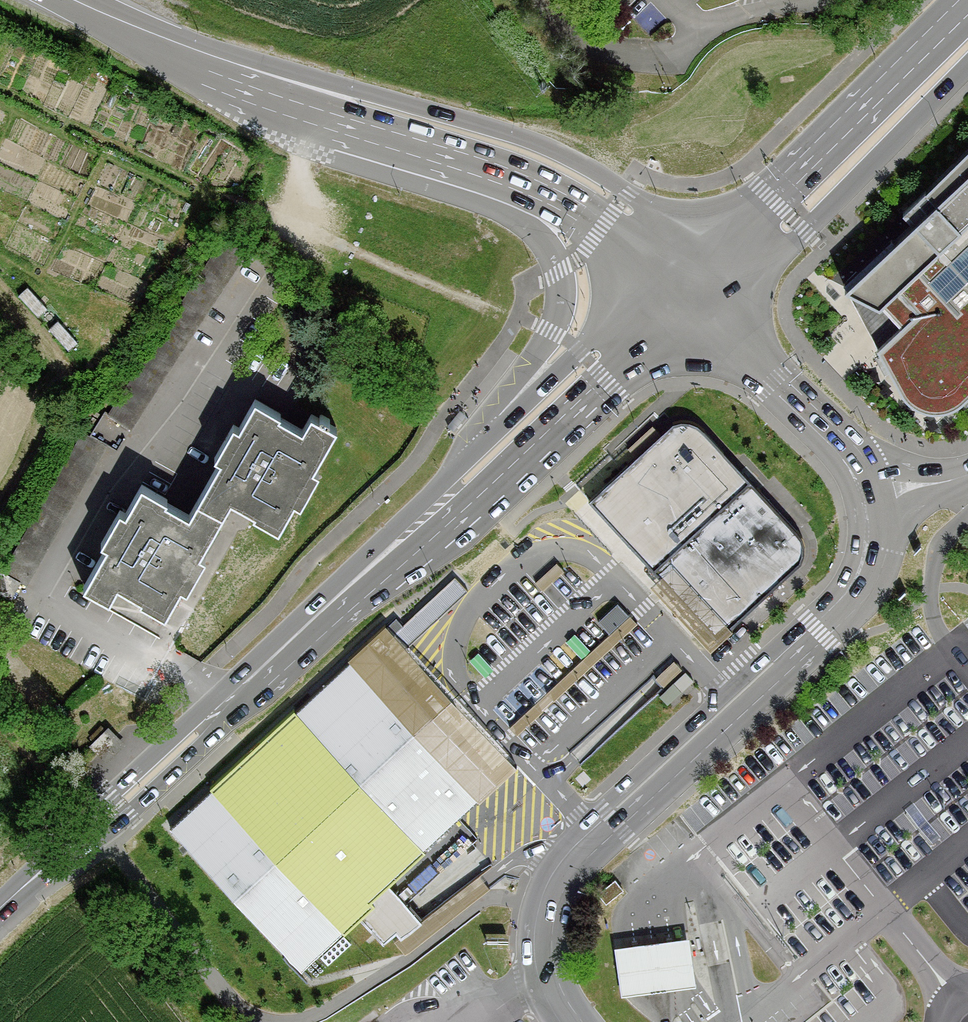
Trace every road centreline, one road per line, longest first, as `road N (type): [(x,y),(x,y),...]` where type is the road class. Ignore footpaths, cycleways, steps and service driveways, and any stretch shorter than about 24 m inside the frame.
road 1 (unclassified): [(567,1021),(541,948),(554,877),(864,577),(882,532),(882,505)]
road 2 (unclassified): [(285,100),(515,204),(549,236),(562,271),(566,323),(501,413),(439,475),(423,515)]
road 3 (secondary): [(0,906),(423,515)]
road 4 (primary): [(285,100),(467,155),(639,232),(699,269)]
road 5 (secondary): [(699,269),(423,515)]
road 6 (primary): [(699,269),(967,37)]
road 7 (unclassified): [(882,505),(865,470),(699,269)]
road 8 (primary): [(73,0),(285,100)]
road 9 (track): [(0,501),(62,369)]
road 10 (track): [(96,815),(0,713)]

